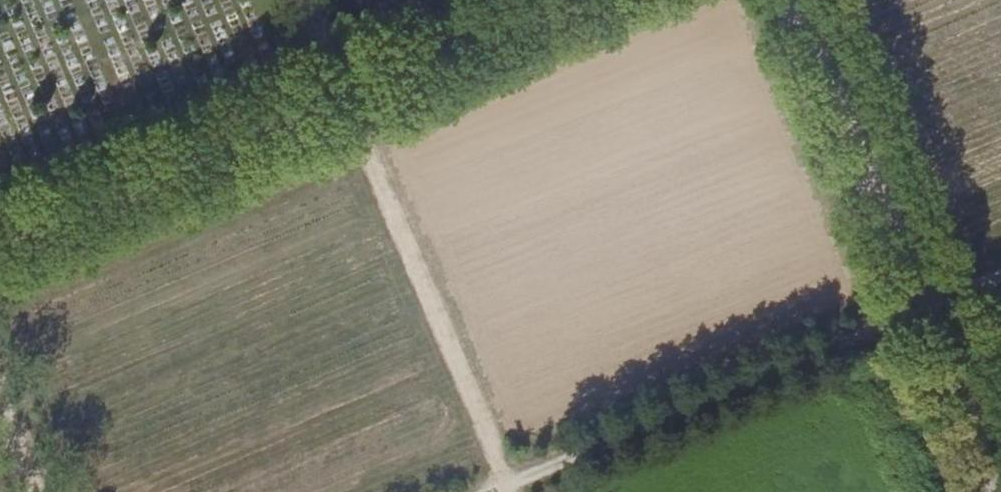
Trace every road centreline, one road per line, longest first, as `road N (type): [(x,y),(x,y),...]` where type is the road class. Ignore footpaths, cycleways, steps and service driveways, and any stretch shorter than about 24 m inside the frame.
road 1 (track): [(481,491),(1000,272)]
road 2 (track): [(1000,488),(795,0)]
road 3 (track): [(345,104),(507,491)]

